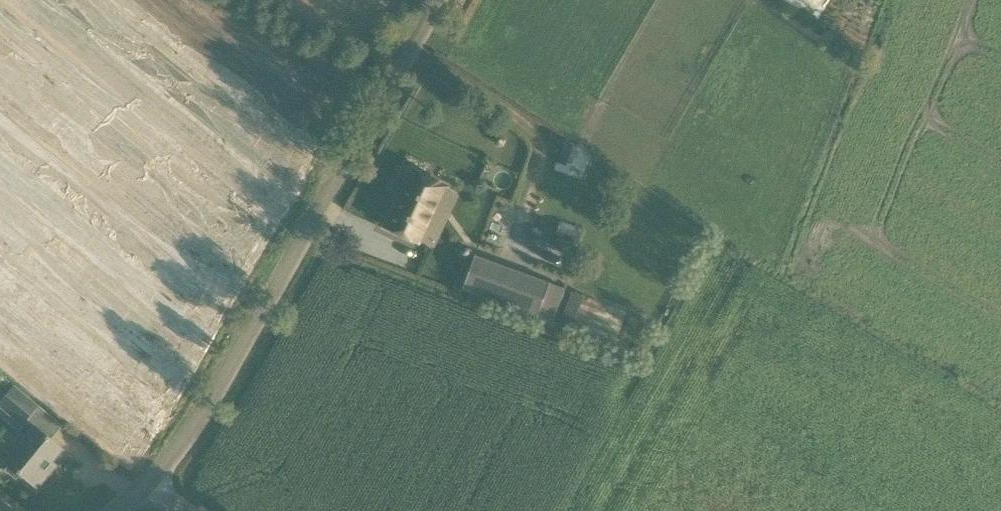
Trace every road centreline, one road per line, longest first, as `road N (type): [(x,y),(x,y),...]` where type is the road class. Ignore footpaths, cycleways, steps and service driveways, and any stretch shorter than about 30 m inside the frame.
road 1 (unclassified): [(96,510),(184,424),(437,0)]

